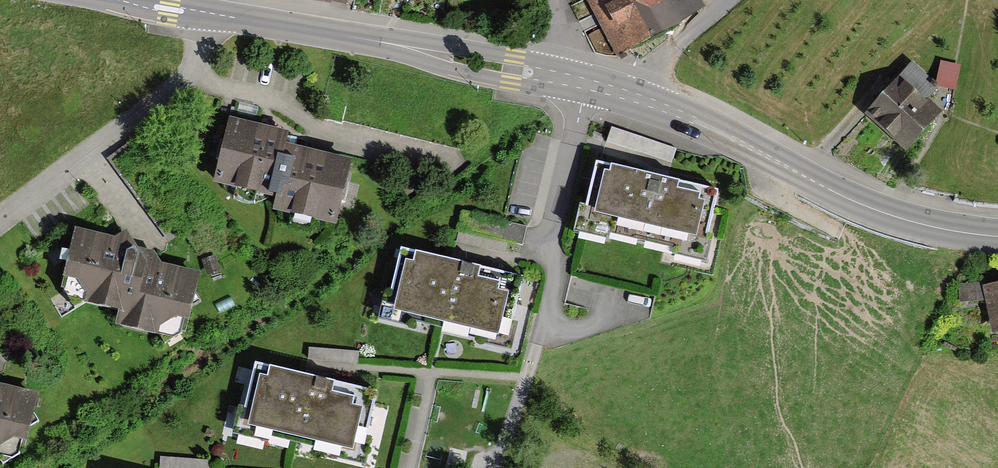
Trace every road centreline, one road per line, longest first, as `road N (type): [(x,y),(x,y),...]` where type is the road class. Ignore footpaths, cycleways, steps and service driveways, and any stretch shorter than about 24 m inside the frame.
road 1 (residential): [(496,467),(555,282),(545,250),(588,85)]
road 2 (tertiary): [(209,7),(588,85)]
road 3 (tertiary): [(644,101),(857,205),(997,236)]
road 4 (residential): [(0,219),(192,70),(209,7)]
road 5 (residential): [(644,101),(669,49),(728,0)]

